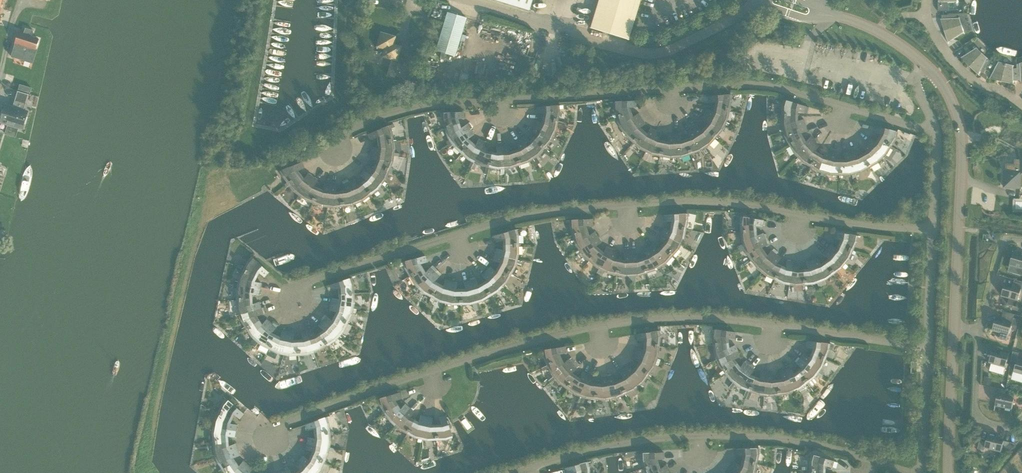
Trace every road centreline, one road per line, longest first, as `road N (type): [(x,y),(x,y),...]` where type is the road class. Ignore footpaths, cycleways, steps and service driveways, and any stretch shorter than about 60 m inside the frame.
road 1 (residential): [(925,347),(668,322),(522,348),(270,430)]
road 2 (residential): [(294,291),(469,229),(618,206),(683,203),(931,233)]
road 3 (residential): [(310,158),(385,116),(430,105),(744,85),(845,108)]
road 4 (residential): [(515,472),(677,439),(794,445),(910,472)]
road 5 (residential): [(758,3),(658,57),(459,0)]
road 6 (unclassified): [(954,328),(965,165),(949,92),(925,64)]
road 7 (residential): [(1021,104),(961,69),(930,26),(927,0)]
road 8 (unclassified): [(951,472),(954,328)]
road 9 (residential): [(1021,416),(1003,425),(979,416),(981,332)]
road 10 (residential): [(921,472),(925,347)]

